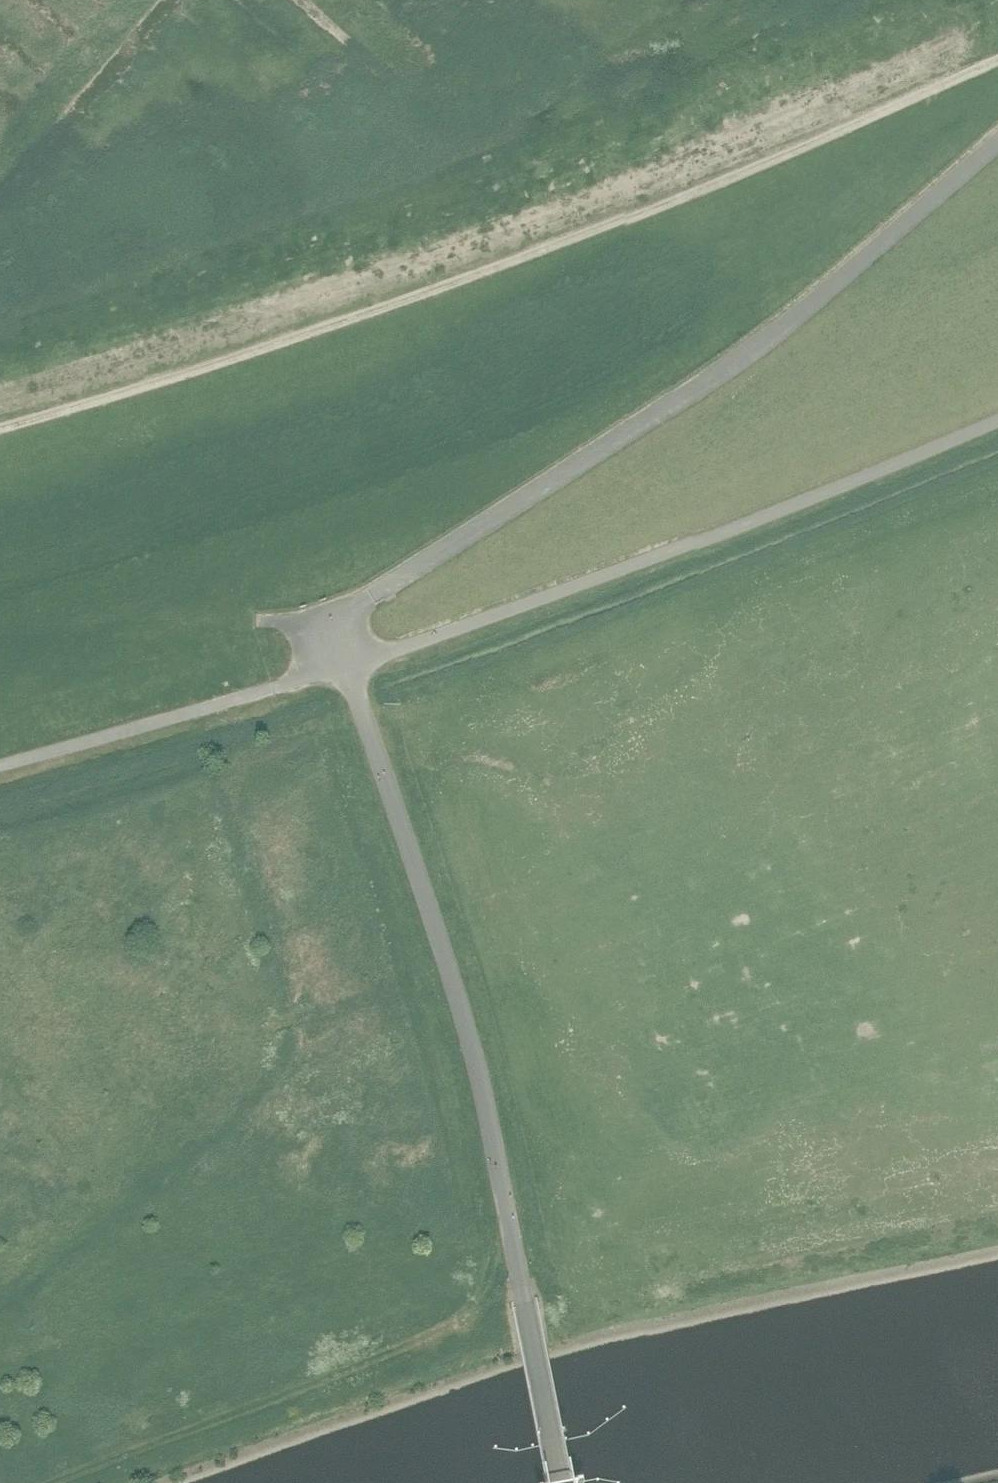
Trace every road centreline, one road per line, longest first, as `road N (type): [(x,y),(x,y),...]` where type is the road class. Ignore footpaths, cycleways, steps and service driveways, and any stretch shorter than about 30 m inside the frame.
road 1 (track): [(0,420),(135,383),(439,277),(859,111),(997,47)]
road 2 (track): [(332,661),(330,616),(360,589),(755,334),(997,118)]
road 3 (track): [(332,661),(711,527),(997,408)]

